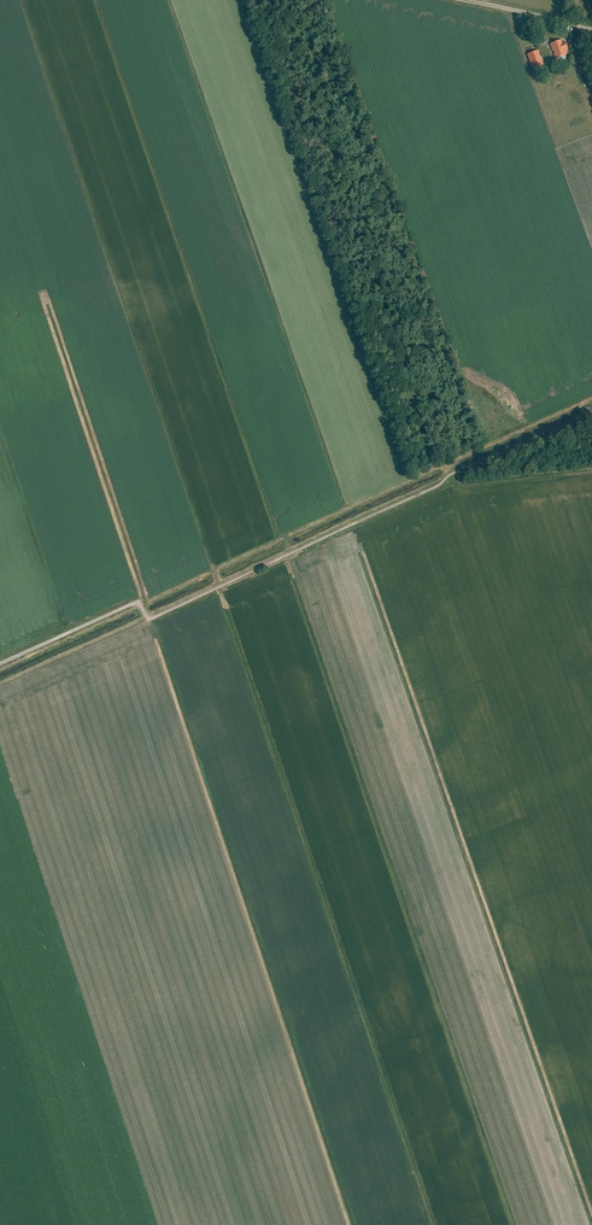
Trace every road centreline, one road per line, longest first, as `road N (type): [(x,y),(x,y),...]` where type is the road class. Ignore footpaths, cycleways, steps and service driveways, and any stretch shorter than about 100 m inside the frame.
road 1 (track): [(403,502),(151,619),(134,603),(0,664)]
road 2 (unclassified): [(591,30),(464,0)]

